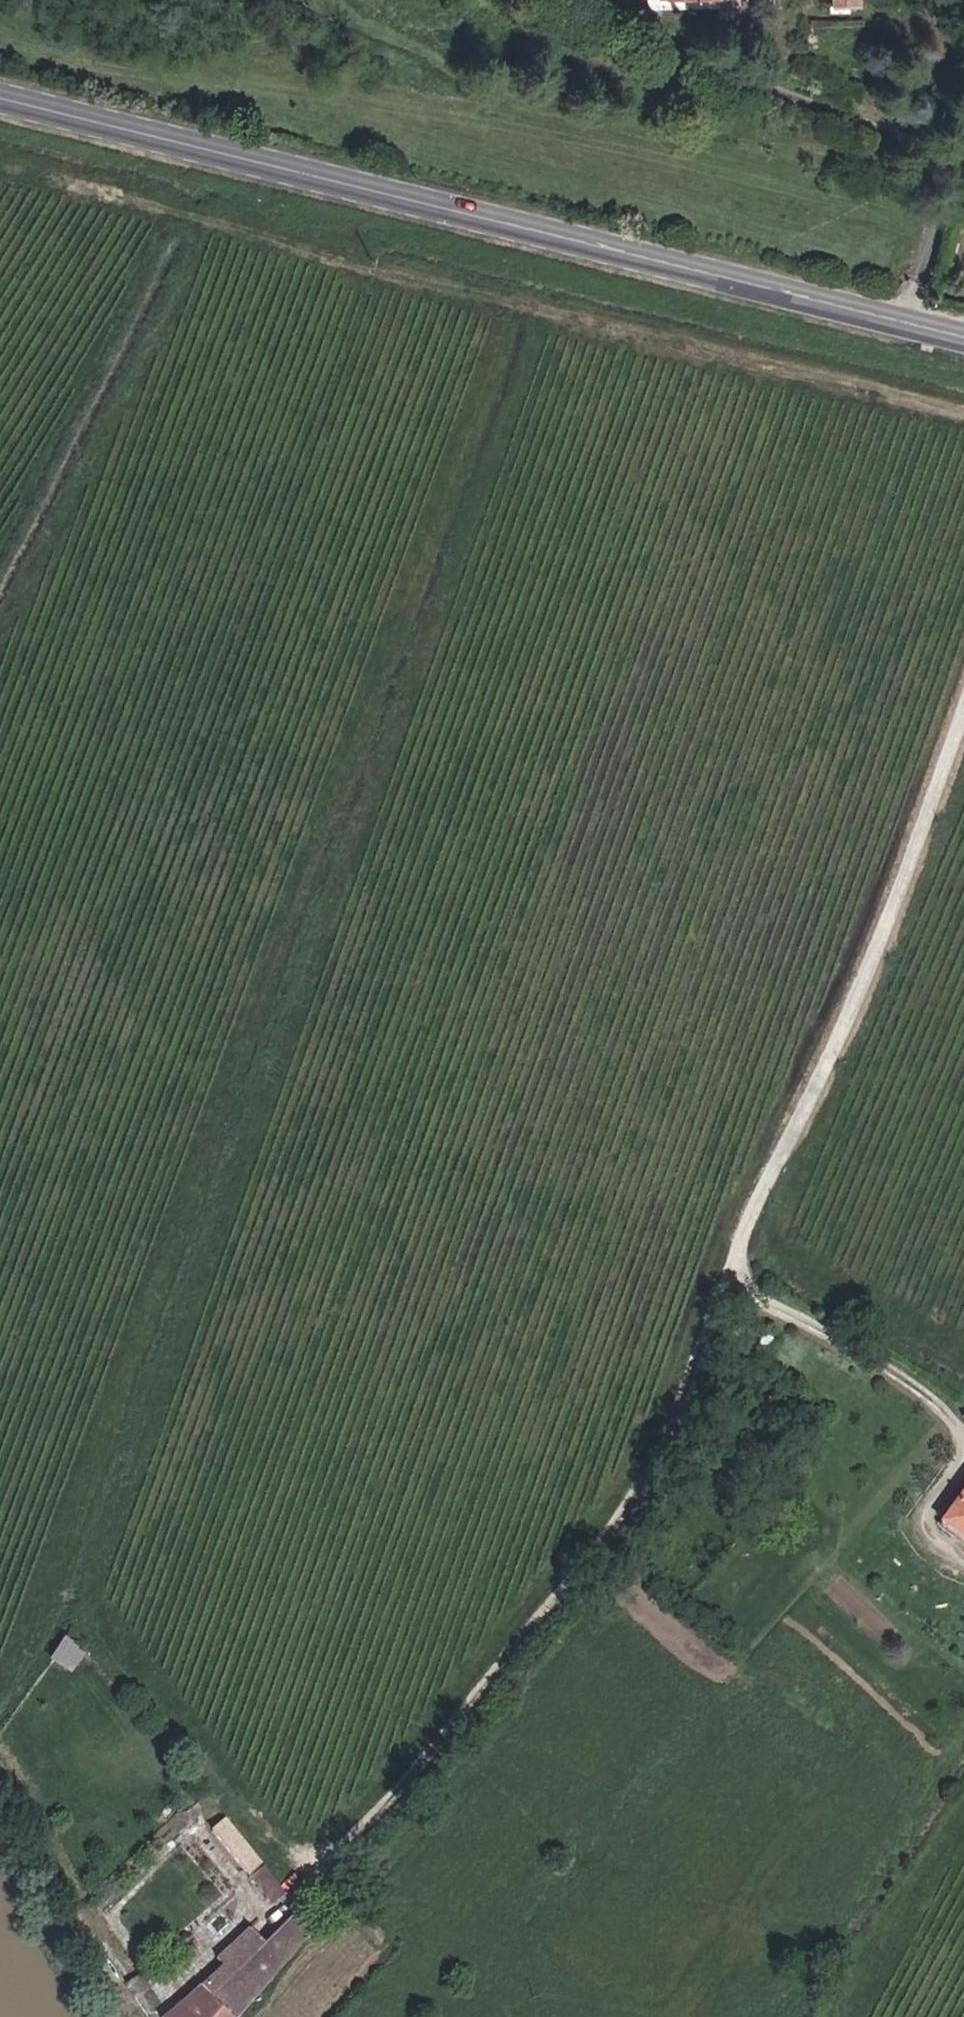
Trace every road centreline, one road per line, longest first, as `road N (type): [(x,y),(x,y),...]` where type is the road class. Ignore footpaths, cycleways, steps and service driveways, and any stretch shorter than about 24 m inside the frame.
road 1 (primary): [(0,97),(963,334)]

